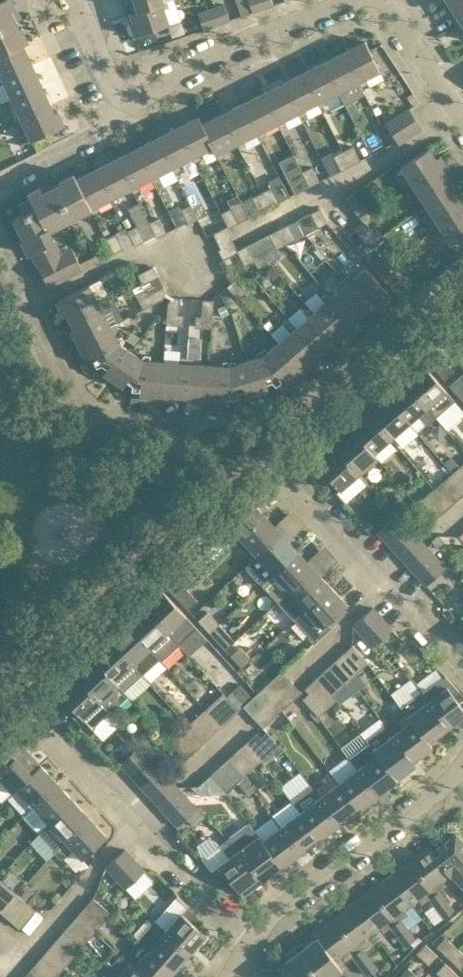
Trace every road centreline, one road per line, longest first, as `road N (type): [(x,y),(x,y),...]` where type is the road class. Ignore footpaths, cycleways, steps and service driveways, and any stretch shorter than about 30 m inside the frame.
road 1 (residential): [(233,425),(117,419),(79,395),(0,246)]
road 2 (residential): [(250,939),(40,731)]
road 3 (residential): [(250,939),(265,916),(462,768)]
road 4 (residential): [(462,659),(276,463)]
road 5 (residential): [(349,0),(124,103)]
road 6 (residential): [(0,186),(118,128),(124,103)]
road 7 (residential): [(462,119),(385,3),(375,0)]

